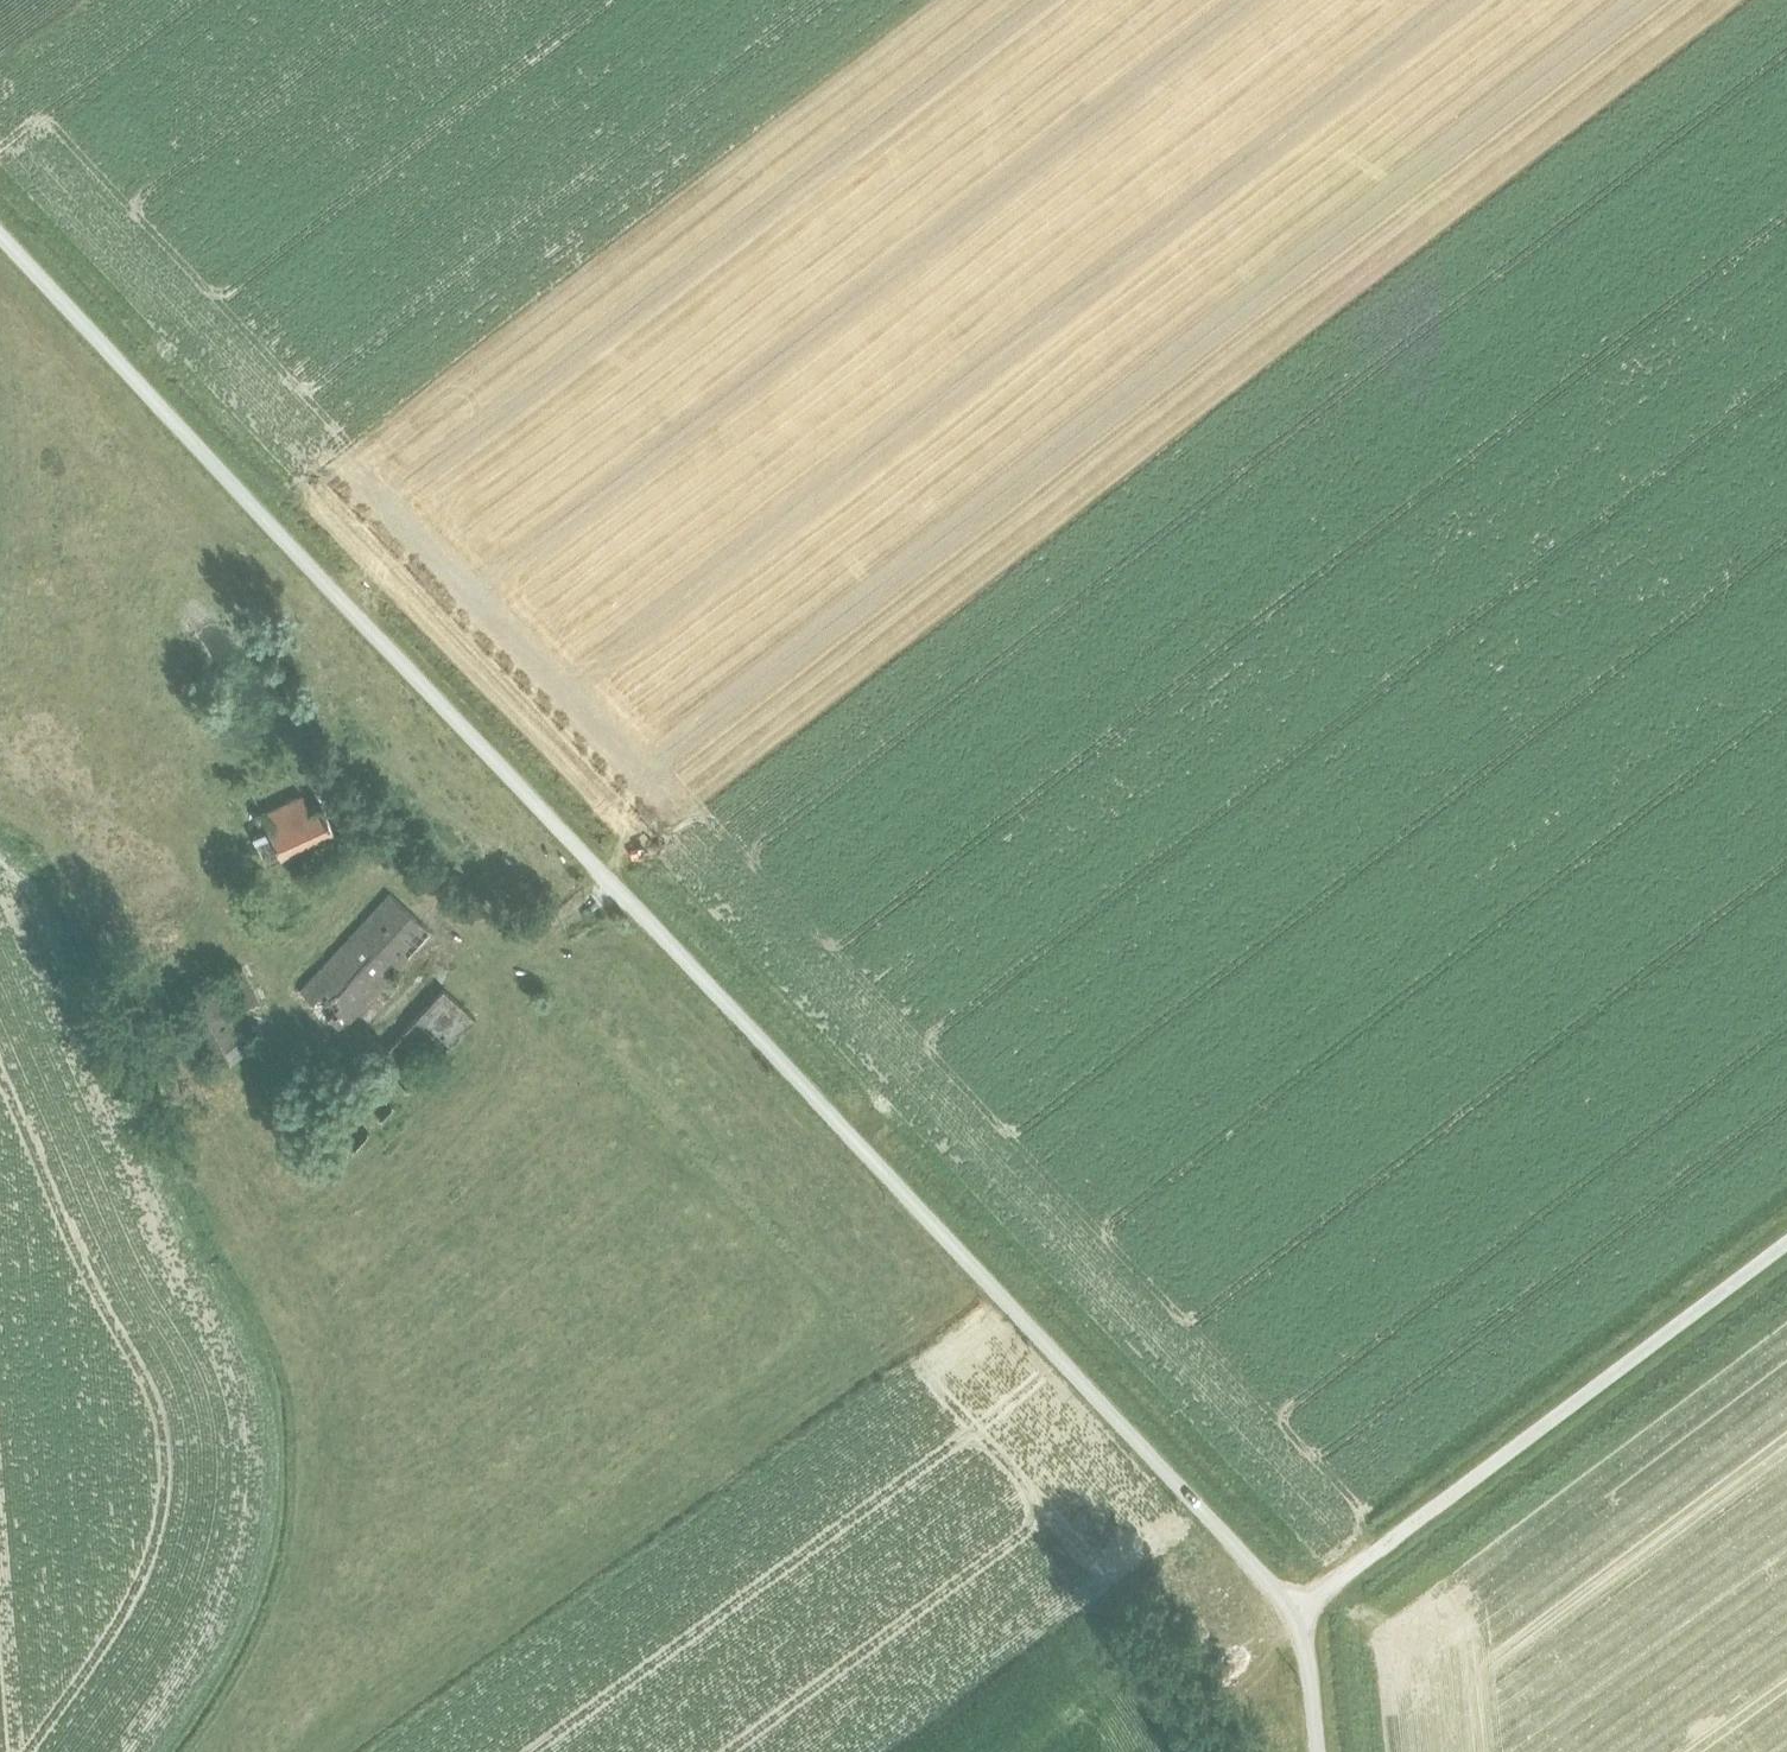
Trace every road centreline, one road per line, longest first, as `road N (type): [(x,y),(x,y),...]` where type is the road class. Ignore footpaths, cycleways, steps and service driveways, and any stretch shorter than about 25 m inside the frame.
road 1 (unclassified): [(1298,1612),(0,234)]
road 2 (unclassified): [(1786,1245),(1298,1612)]
road 3 (unclassified): [(1318,1751),(1298,1612)]

